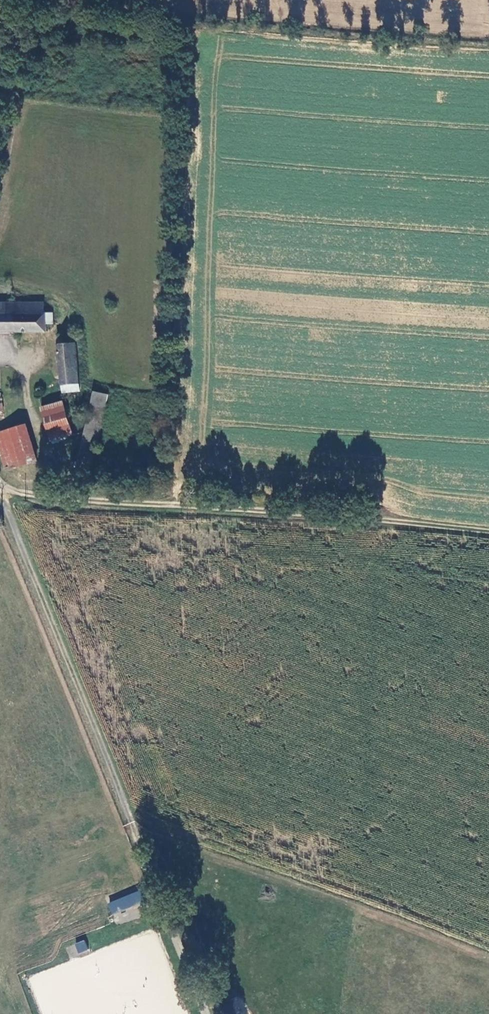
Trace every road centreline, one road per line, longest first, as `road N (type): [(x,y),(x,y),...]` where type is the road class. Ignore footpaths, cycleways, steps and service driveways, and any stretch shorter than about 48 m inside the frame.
road 1 (track): [(0,493),(206,1013)]
road 2 (track): [(1,495),(203,505),(488,534)]

